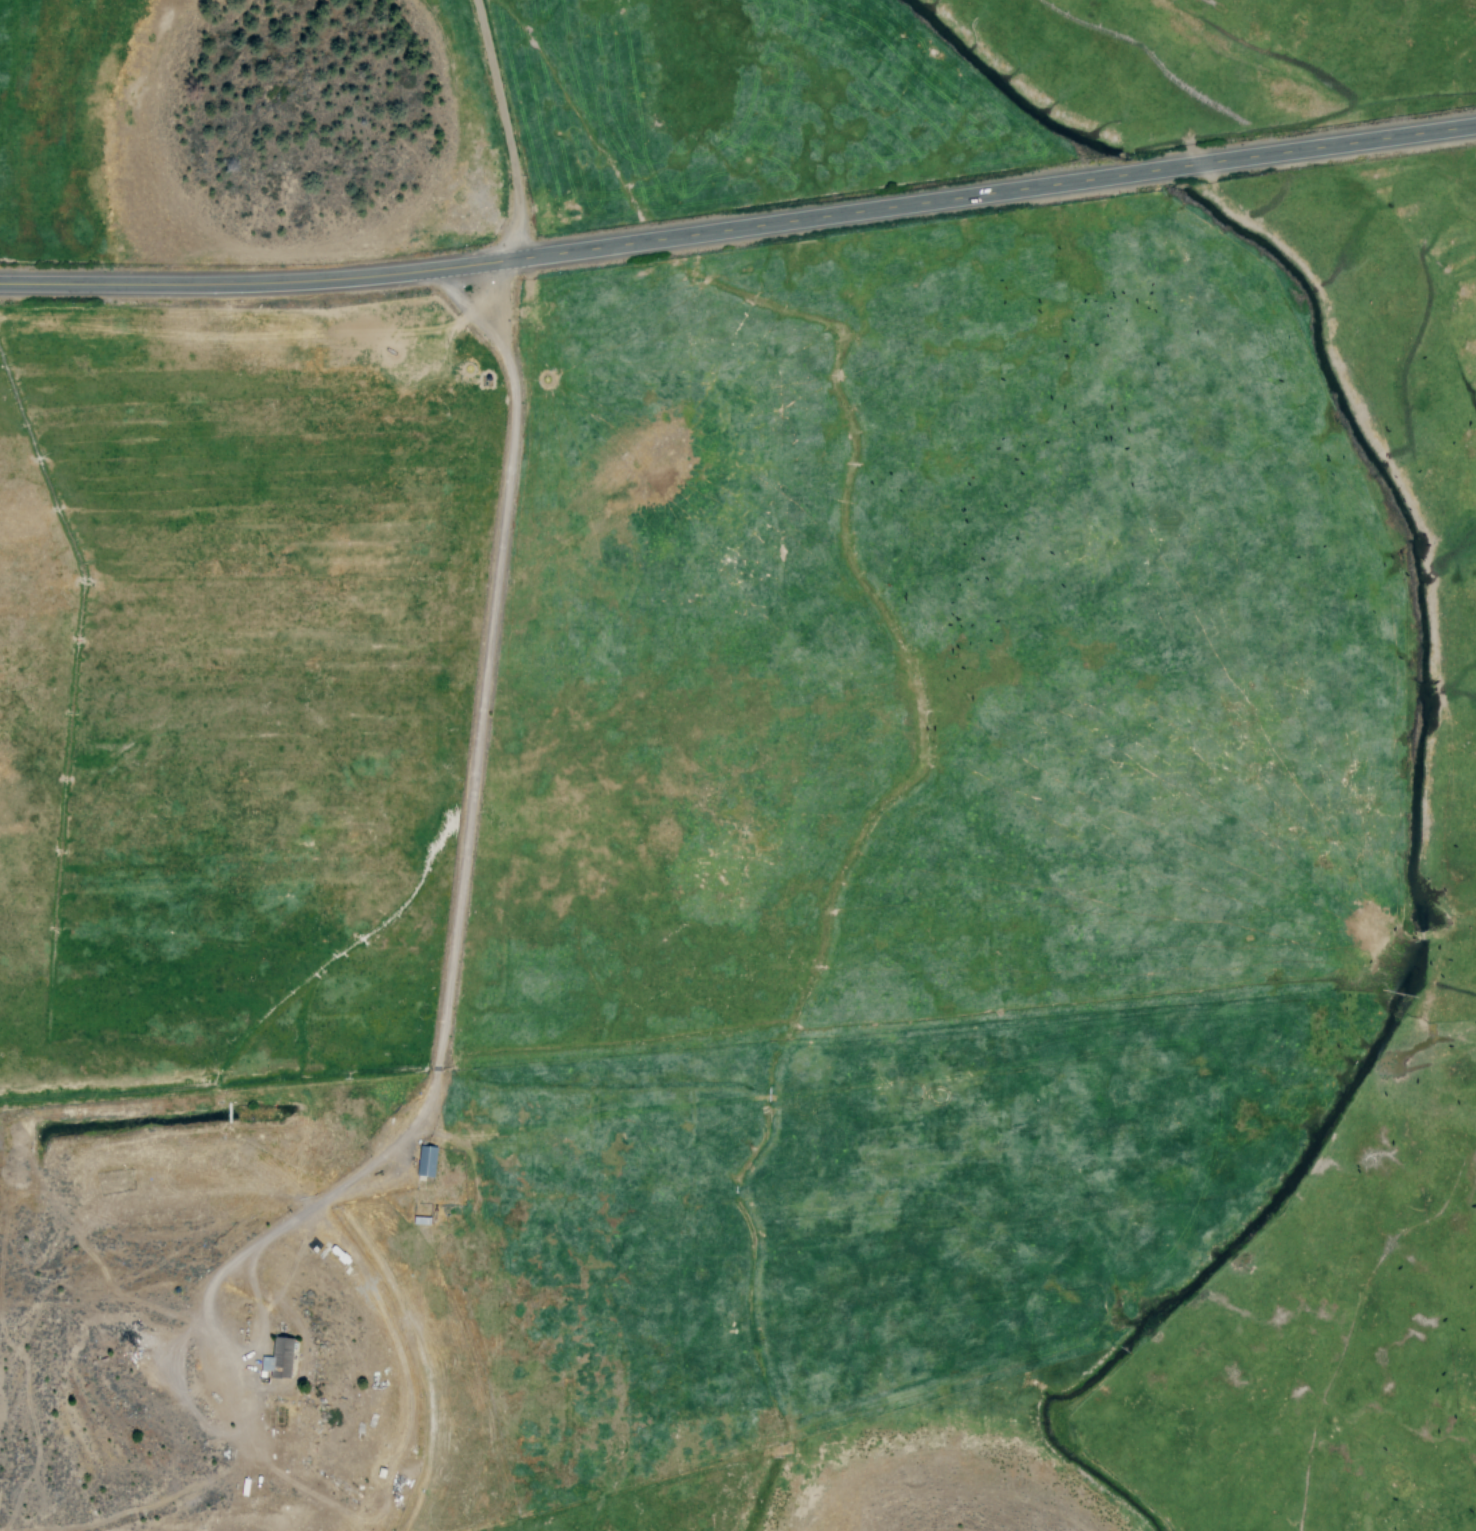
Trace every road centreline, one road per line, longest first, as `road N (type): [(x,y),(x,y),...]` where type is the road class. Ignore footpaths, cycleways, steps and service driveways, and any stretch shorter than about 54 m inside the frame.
road 1 (secondary): [(0,283),(332,281),(1475,120)]
road 2 (residential): [(425,269),(505,361),(516,413),(432,1091),(418,1119),(383,1154),(236,1257)]
road 3 (residential): [(531,256),(474,0)]

